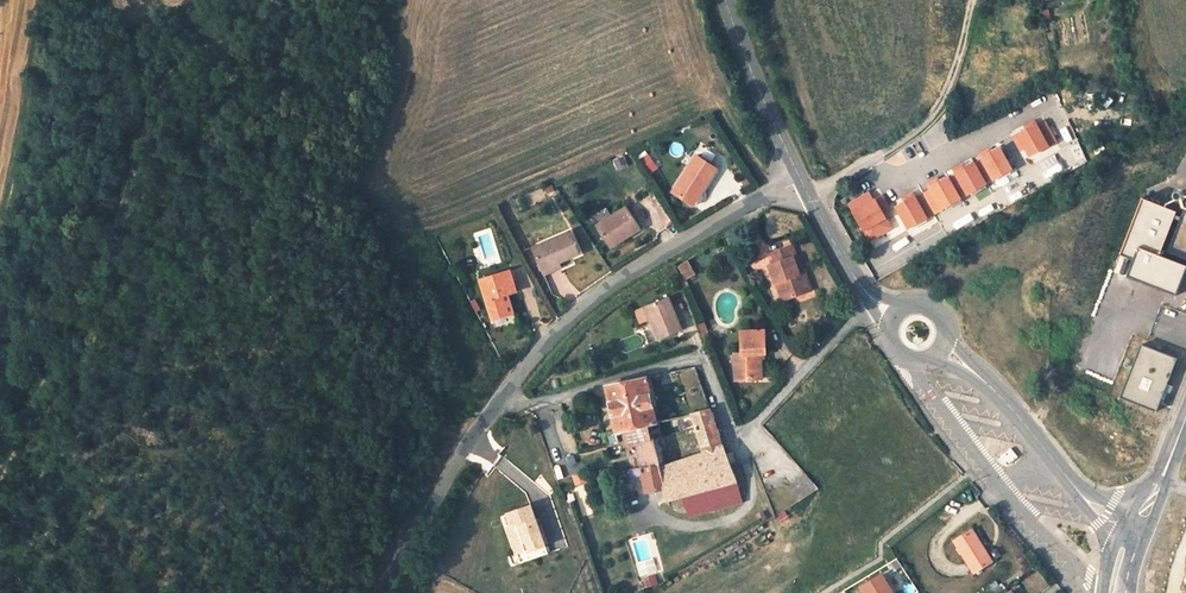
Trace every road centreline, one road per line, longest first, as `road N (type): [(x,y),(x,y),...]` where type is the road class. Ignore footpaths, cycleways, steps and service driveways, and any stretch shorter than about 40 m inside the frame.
road 1 (track): [(0,474),(77,389),(157,121),(210,38),(248,0)]
road 2 (residential): [(871,300),(733,437),(701,354),(492,411)]
road 3 (unclassified): [(492,411),(579,311),(799,173)]
road 4 (tertiary): [(1130,536),(964,366),(939,352)]
road 5 (unclassified): [(382,592),(492,411)]
road 6 (tertiary): [(719,0),(799,173)]
road 7 (residential): [(810,193),(895,146),(936,109)]
road 8 (unclassified): [(1185,412),(1130,536)]
road 9 (tertiary): [(810,193),(871,300)]

